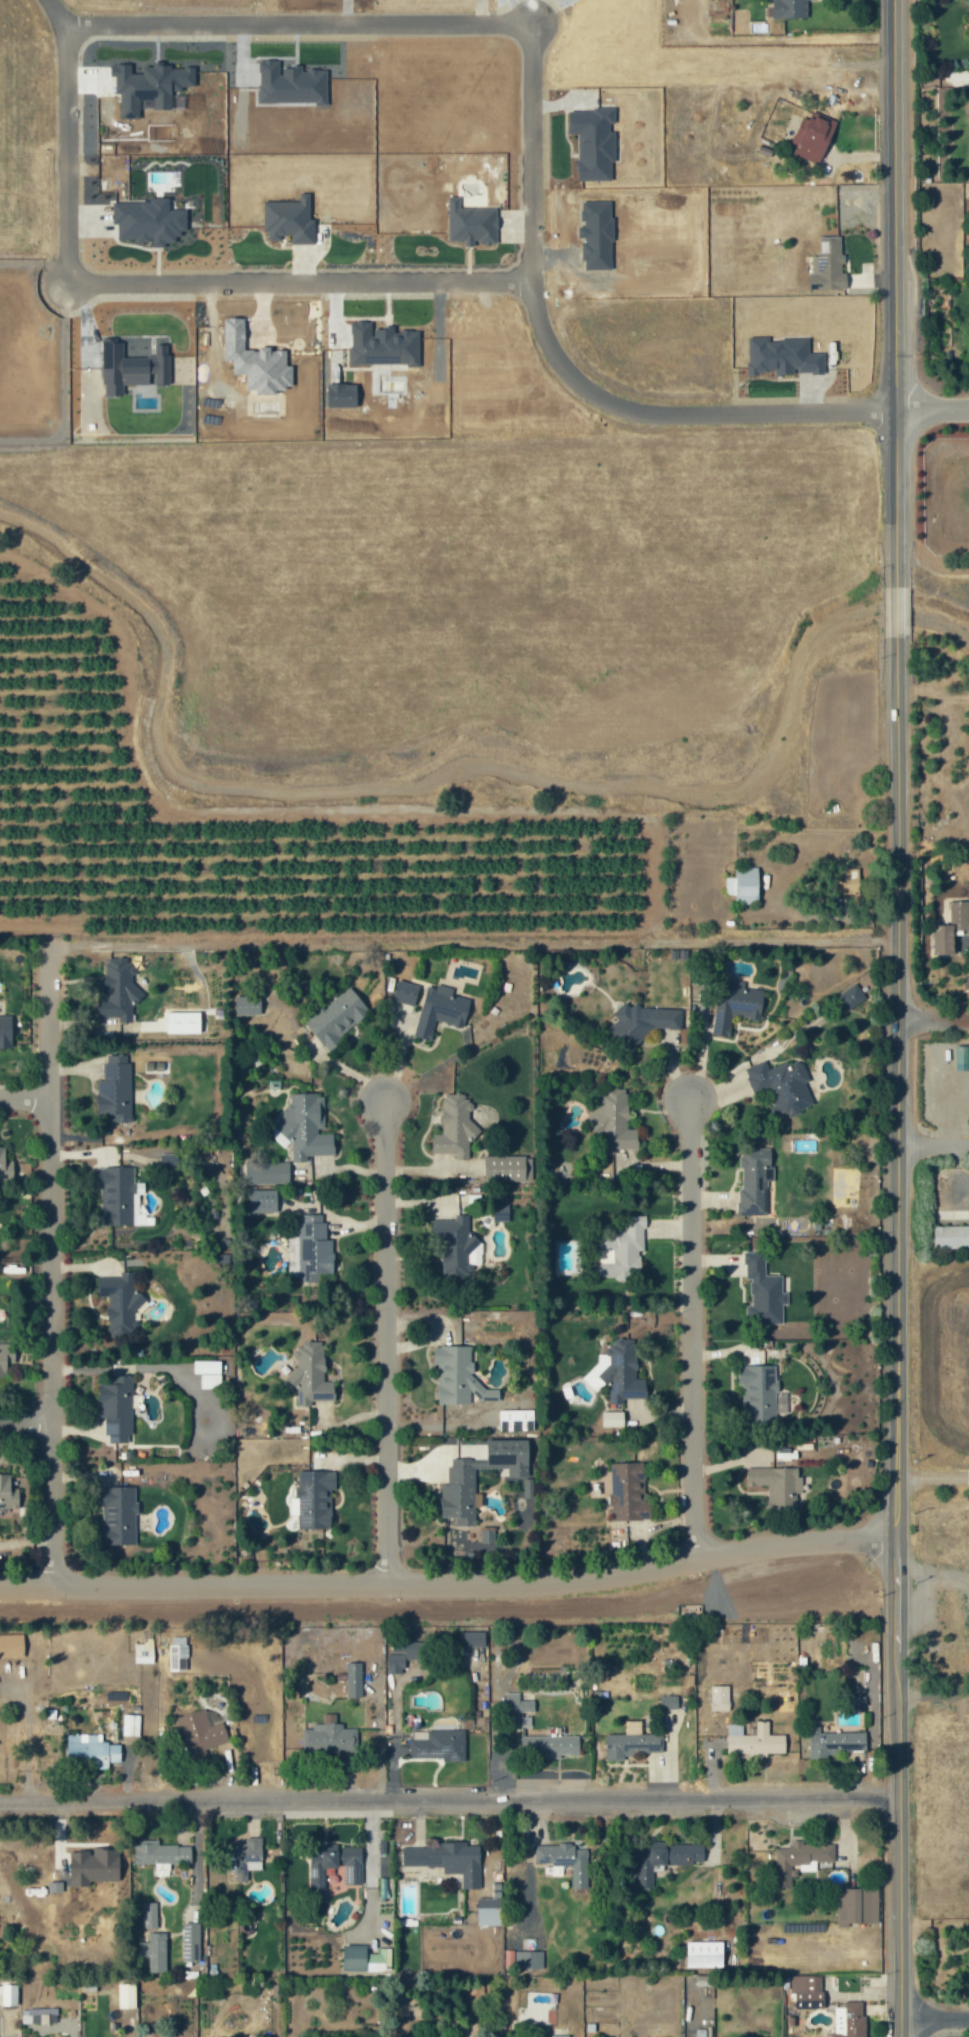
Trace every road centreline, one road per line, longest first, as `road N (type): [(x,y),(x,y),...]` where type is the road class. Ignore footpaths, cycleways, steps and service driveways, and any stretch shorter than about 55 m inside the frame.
road 1 (tertiary): [(897,2036),(892,632)]
road 2 (residential): [(891,404),(844,415),(608,408),(565,375),(520,286),(64,283),(61,24),(43,0)]
road 3 (residential): [(896,1793),(0,1799)]
road 4 (residential): [(891,1537),(777,1541),(543,1578),(0,1583)]
road 5 (residential): [(520,286),(527,259),(525,53),(516,31),(494,23),(61,24)]
road 6 (residential): [(44,937),(49,1583)]
road 7 (tertiary): [(892,581),(889,0)]
road 8 (residential): [(381,1096),(383,1580)]
road 9 (residential): [(686,1093),(689,1511),(696,1555)]

